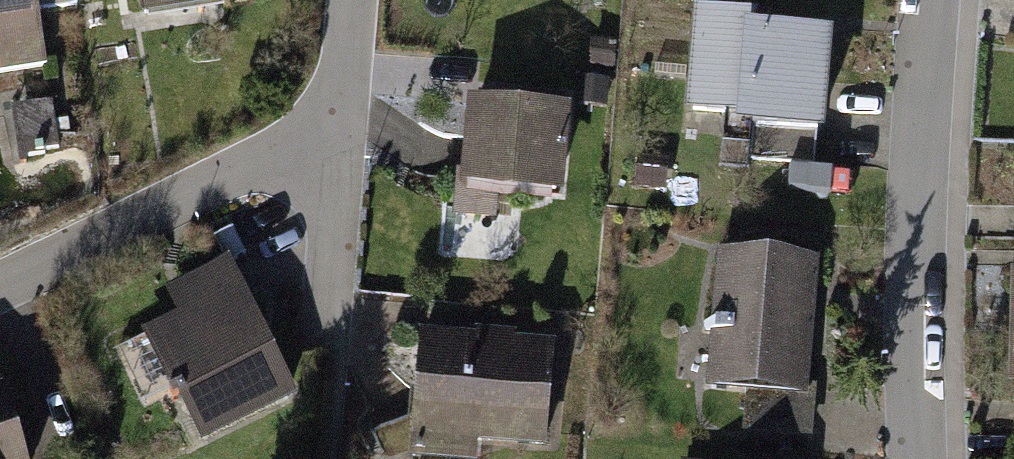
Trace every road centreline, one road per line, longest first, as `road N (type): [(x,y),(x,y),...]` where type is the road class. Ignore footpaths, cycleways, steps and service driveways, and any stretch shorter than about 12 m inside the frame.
road 1 (residential): [(934,0),(913,278),(916,458)]
road 2 (residential): [(336,146),(0,281)]
road 3 (residential): [(336,146),(336,360)]
road 4 (residential): [(352,0),(336,146)]

